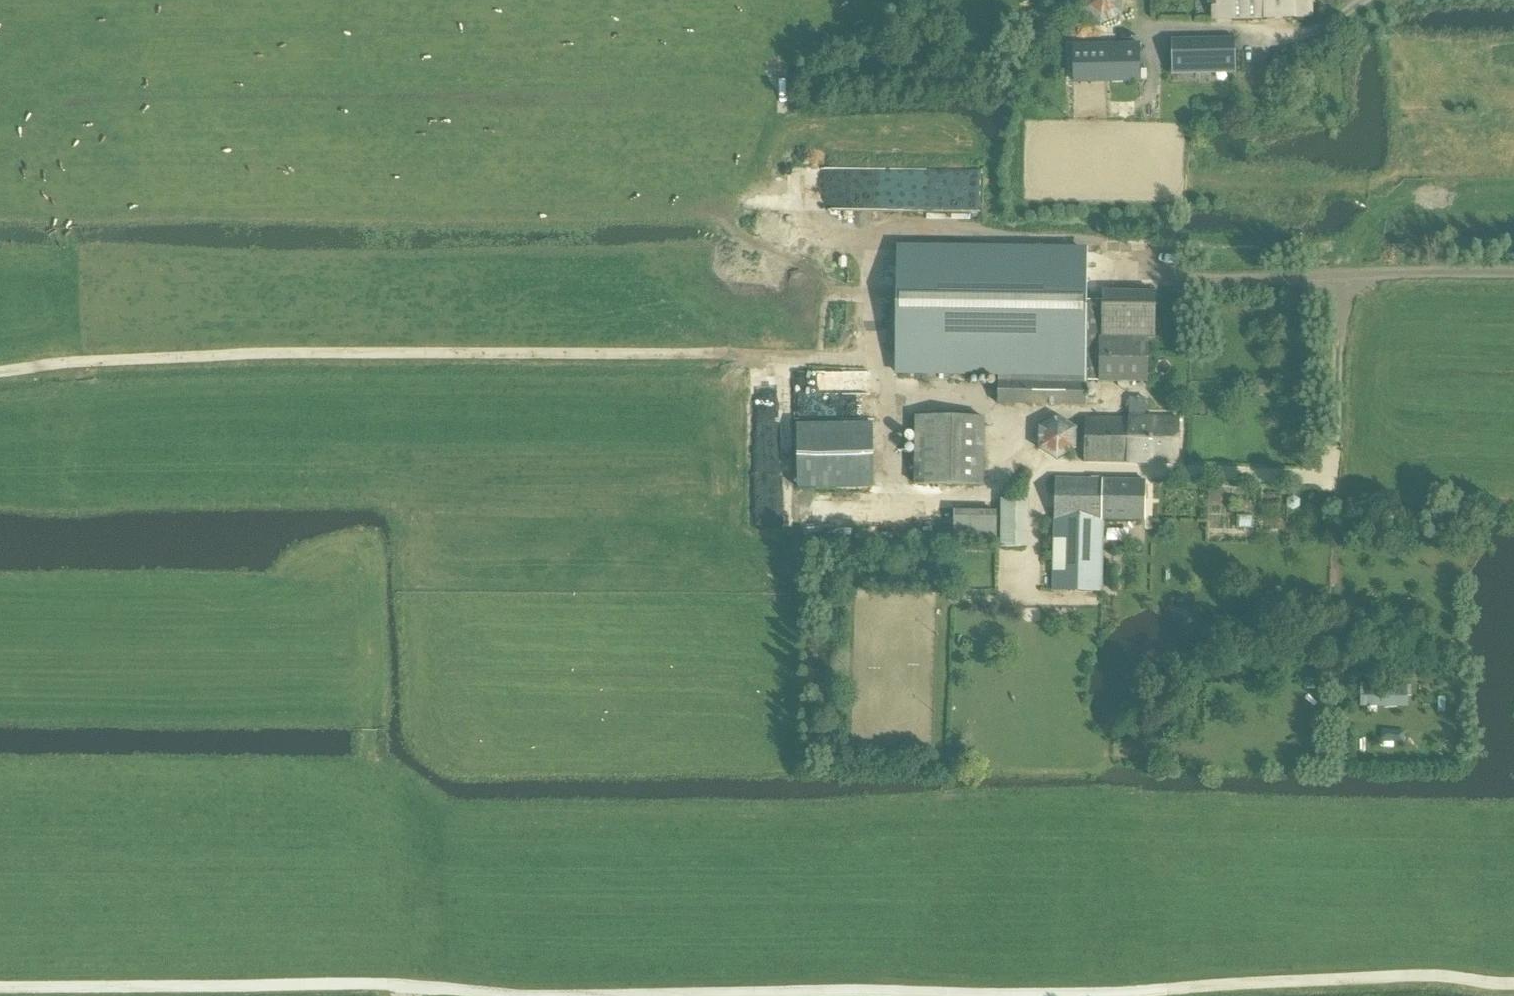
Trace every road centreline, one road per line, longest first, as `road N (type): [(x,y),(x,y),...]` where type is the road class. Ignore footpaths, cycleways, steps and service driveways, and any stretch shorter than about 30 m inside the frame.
road 1 (track): [(875,360),(257,354),(0,373)]
road 2 (track): [(511,995),(366,983),(0,985)]
road 3 (track): [(1513,986),(1424,976),(1127,995)]
road 4 (track): [(1016,995),(685,995)]

